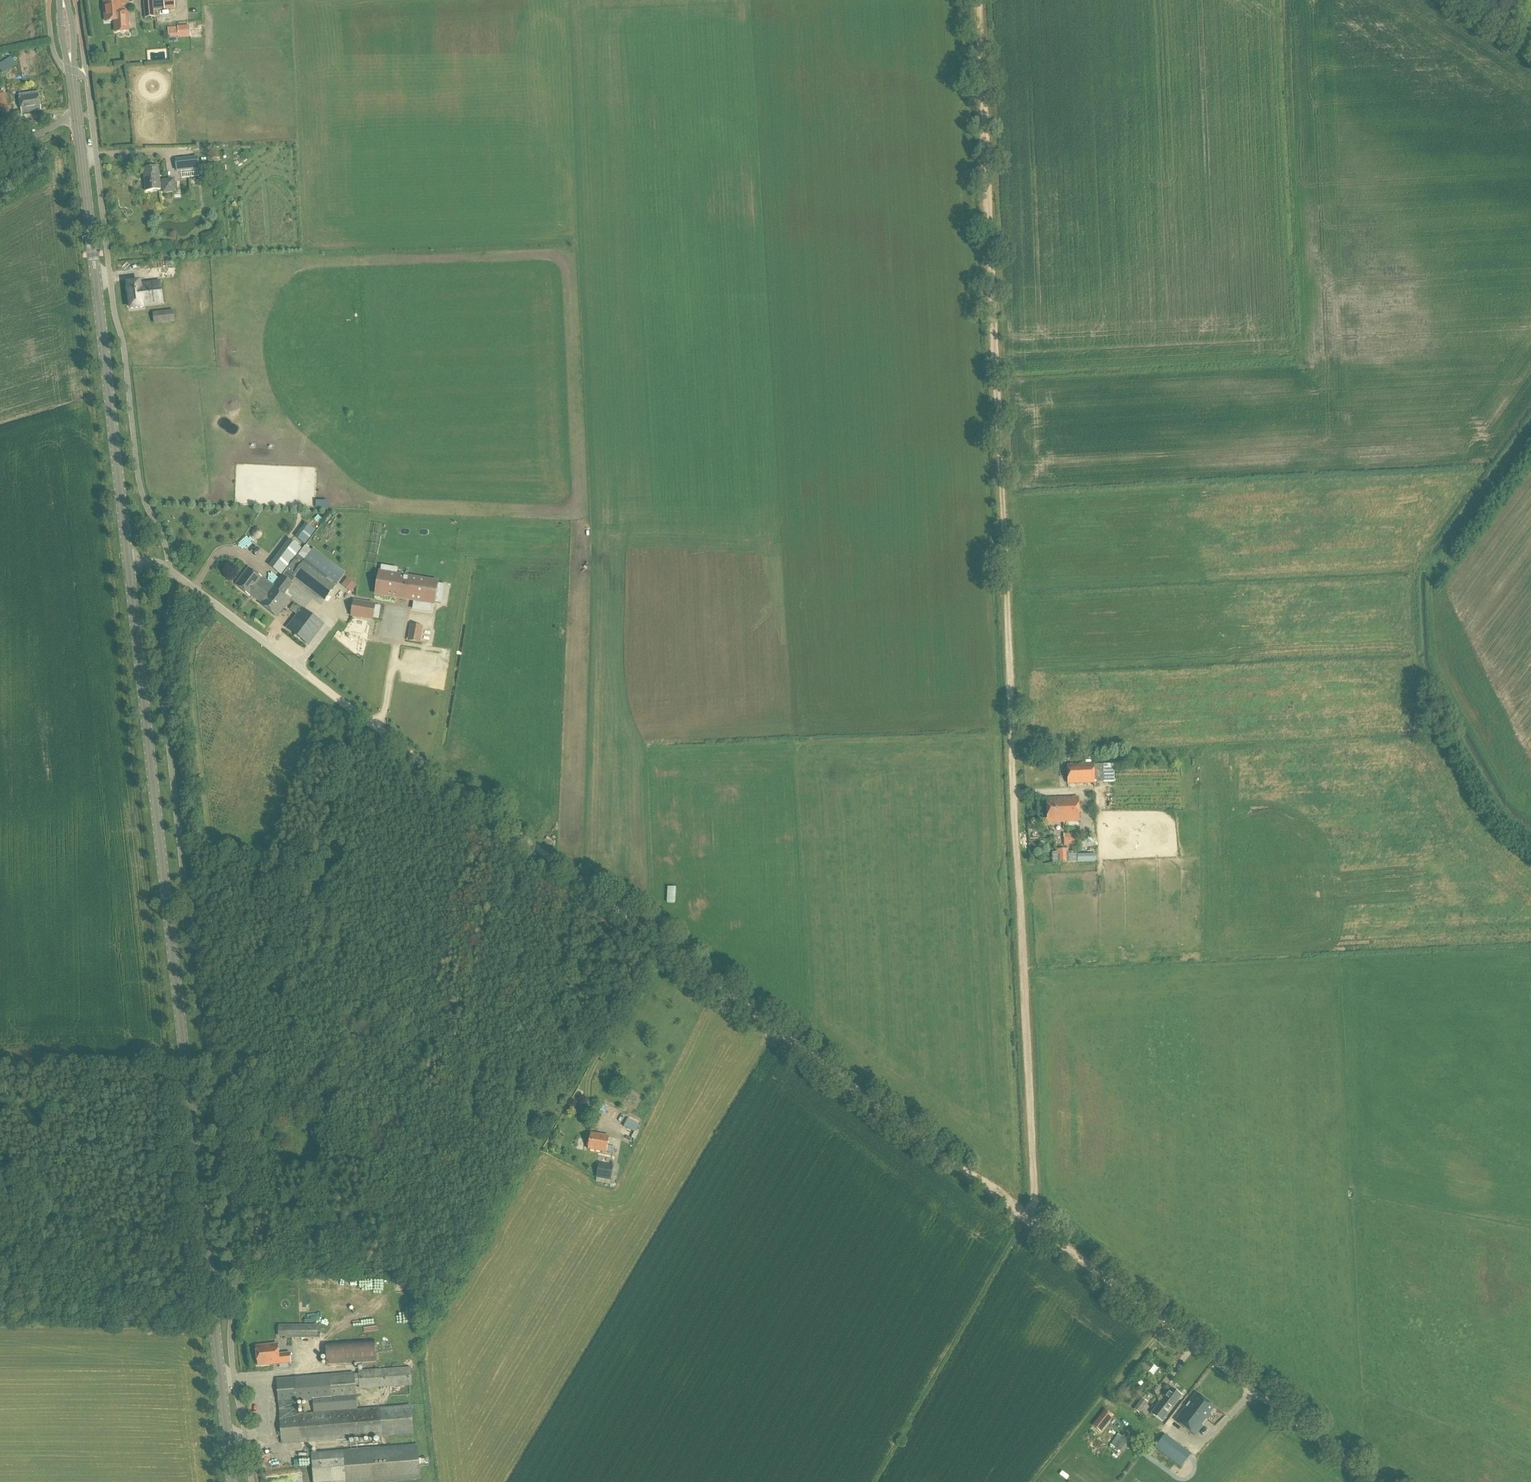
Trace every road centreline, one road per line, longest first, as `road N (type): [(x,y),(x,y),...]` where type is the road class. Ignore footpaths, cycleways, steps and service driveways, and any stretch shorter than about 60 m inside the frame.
road 1 (track): [(981,0),(1032,1224)]
road 2 (track): [(1235,1369),(342,701)]
road 3 (secondary): [(232,1481),(128,563)]
road 4 (secondary): [(128,563),(62,0)]
road 5 (unclassified): [(342,701),(170,570),(128,563)]
road 6 (unclassified): [(1384,1481),(1235,1369)]

